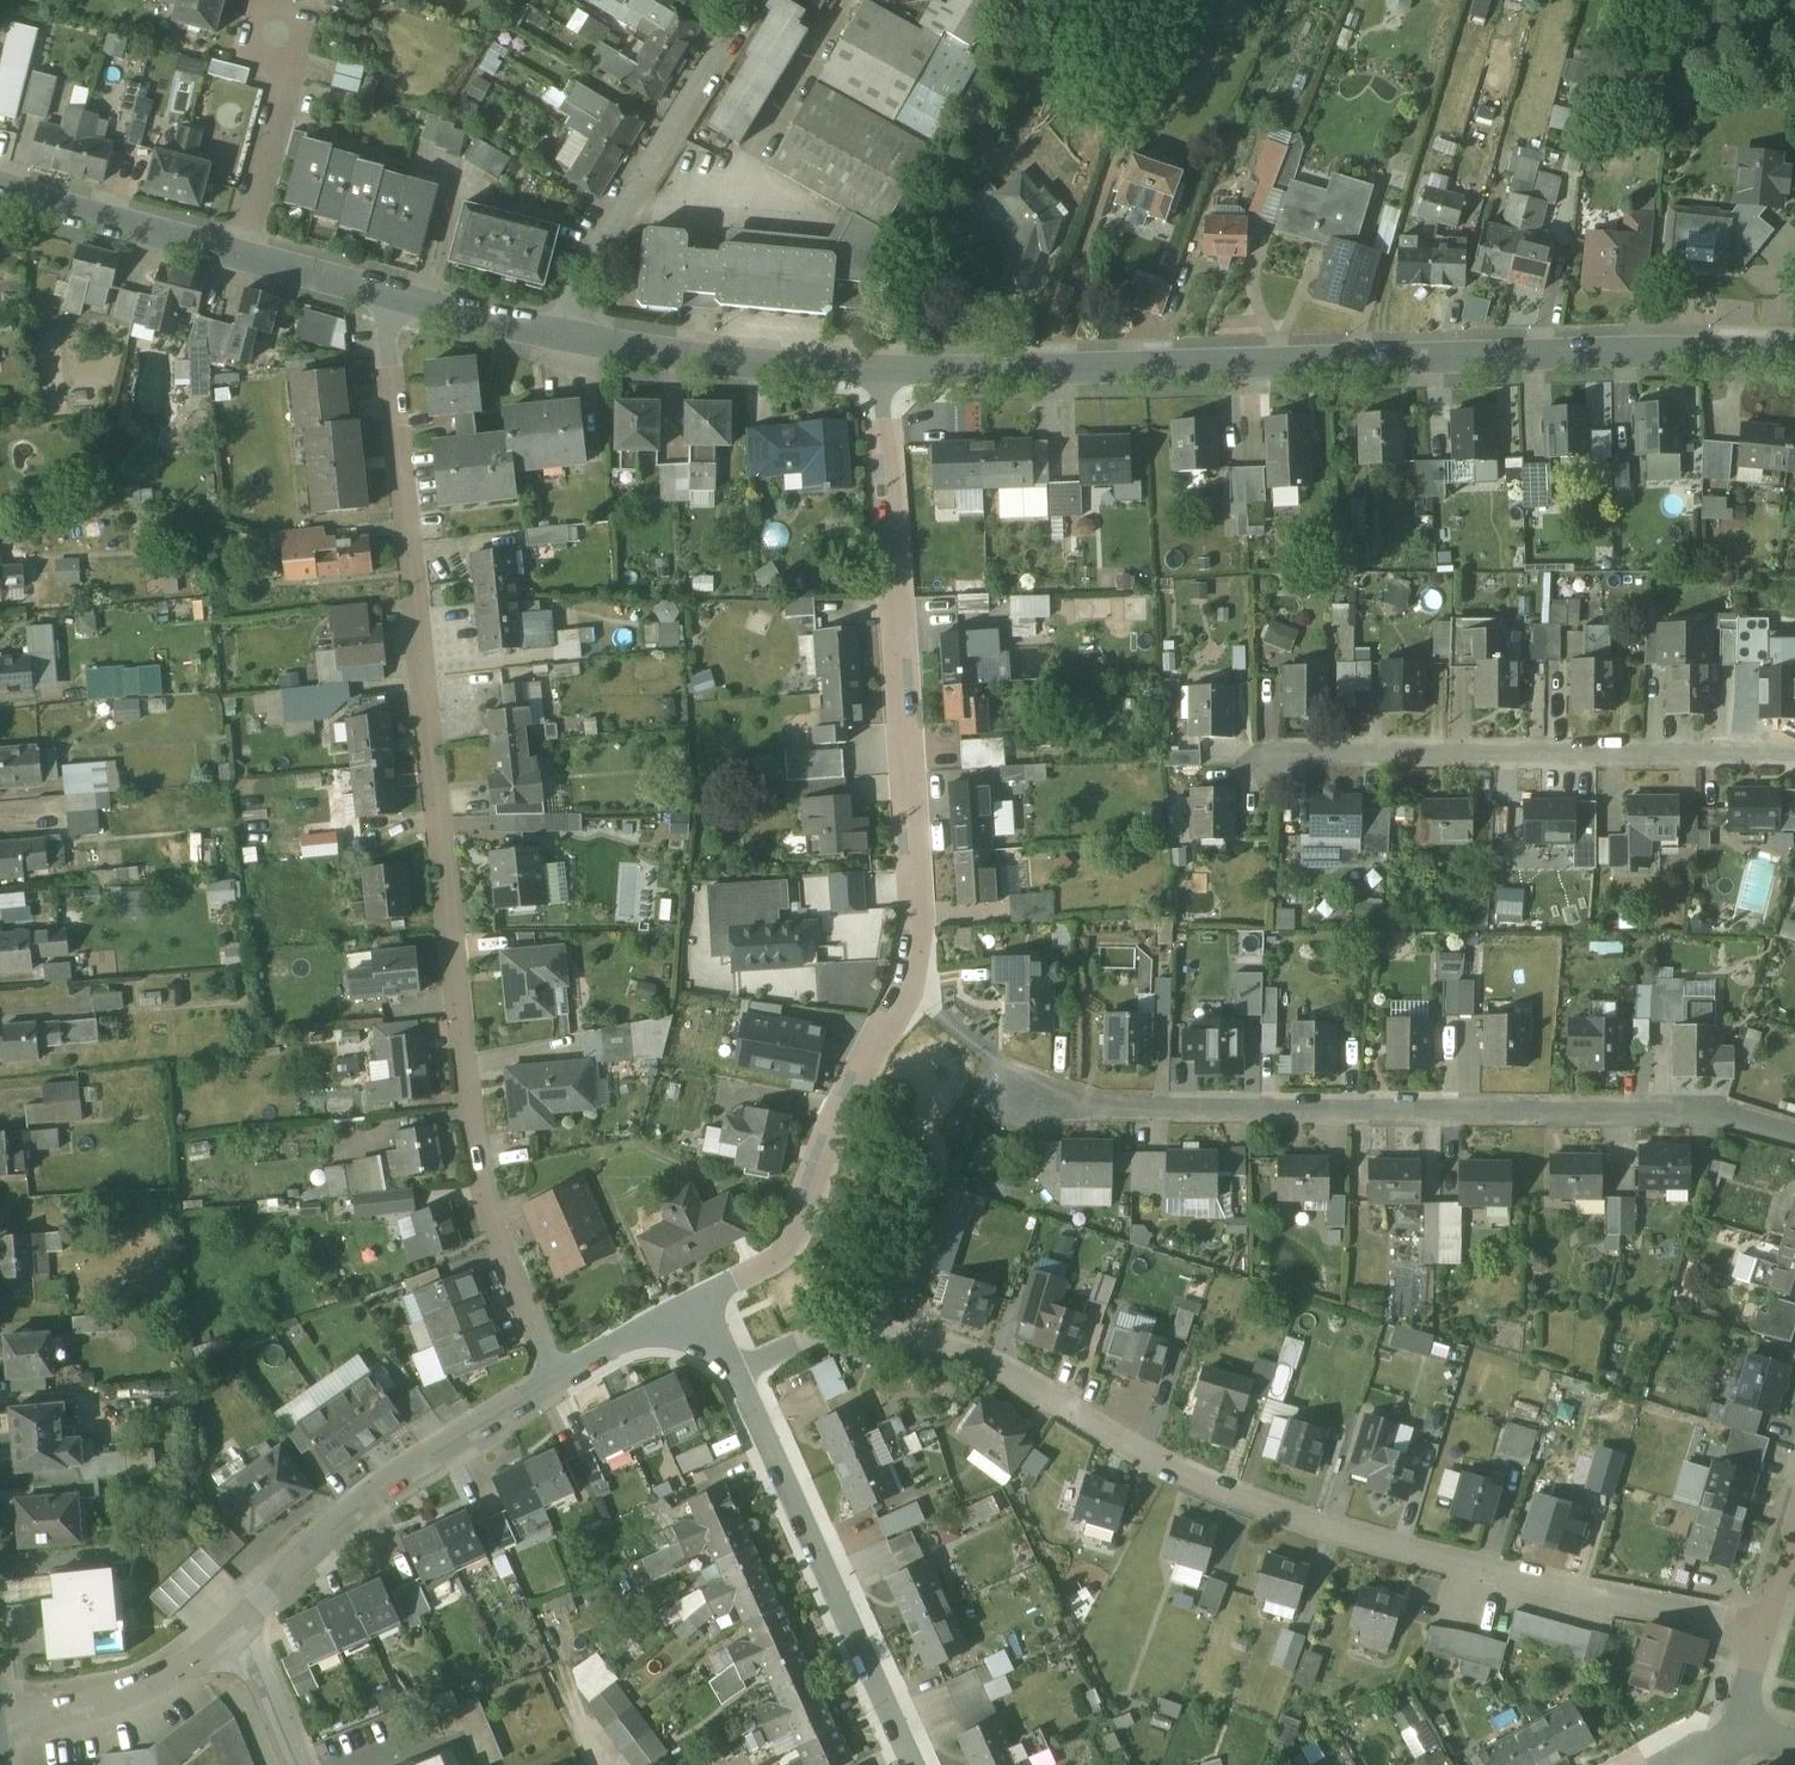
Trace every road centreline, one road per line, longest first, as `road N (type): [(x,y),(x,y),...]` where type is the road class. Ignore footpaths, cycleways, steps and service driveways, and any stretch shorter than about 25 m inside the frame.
road 1 (residential): [(391,296),(477,1179),(558,1383)]
road 2 (residential): [(1769,1631),(1372,1545),(1177,1474),(978,1355),(904,1339),(820,1339),(743,1369)]
road 3 (residential): [(710,1306),(775,1269),(798,1238),(840,1106),(913,994),(924,898),(885,363)]
road 4 (residential): [(1794,351),(885,363)]
road 5 (residential): [(1794,1135),(1681,1113),(1126,1114),(1031,1094)]
road 6 (residential): [(1794,755),(1267,758)]
road 7 (residential): [(923,1764),(743,1369)]
road 8 (residential): [(240,1633),(403,1477),(558,1383)]
road 9 (residential): [(755,0),(563,331)]
road 10 (residential): [(885,363),(748,356),(563,331)]
road 11 (residential): [(0,1725),(119,1698),(180,1673),(240,1633)]
road 12 (residential): [(246,253),(290,62),(276,0)]
road 13 (residential): [(246,253),(0,190)]
road 14 (residential): [(563,331),(391,296)]
road 15 (residential): [(558,1383),(710,1306)]
road 16 (residential): [(391,296),(246,253)]
road 17 (residential): [(240,1633),(296,1764)]

